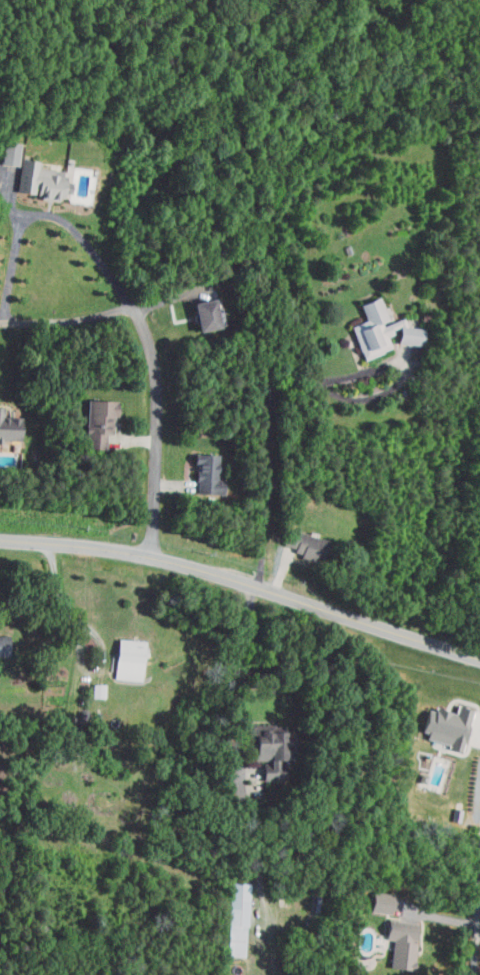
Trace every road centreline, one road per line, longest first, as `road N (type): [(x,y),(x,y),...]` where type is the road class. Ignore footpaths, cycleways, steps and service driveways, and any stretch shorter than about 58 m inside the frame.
road 1 (tertiary): [(479,662),(150,558),(0,541)]
road 2 (residential): [(150,558),(153,368),(136,312)]

